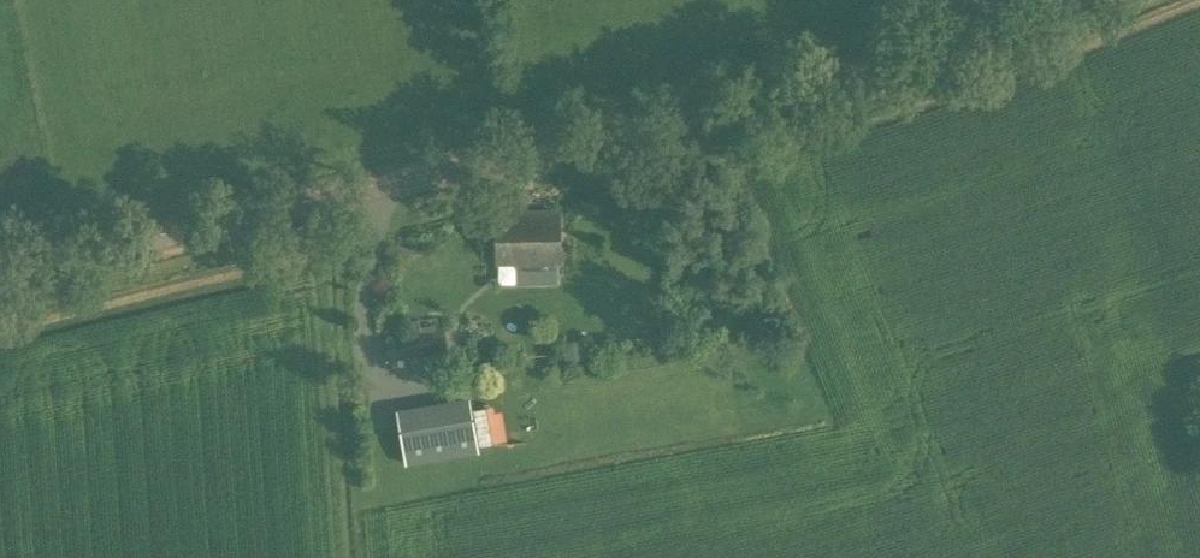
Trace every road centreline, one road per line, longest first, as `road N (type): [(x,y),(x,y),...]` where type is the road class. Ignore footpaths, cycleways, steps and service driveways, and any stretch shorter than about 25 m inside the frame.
road 1 (tertiary): [(0,282),(732,110),(1069,0)]

